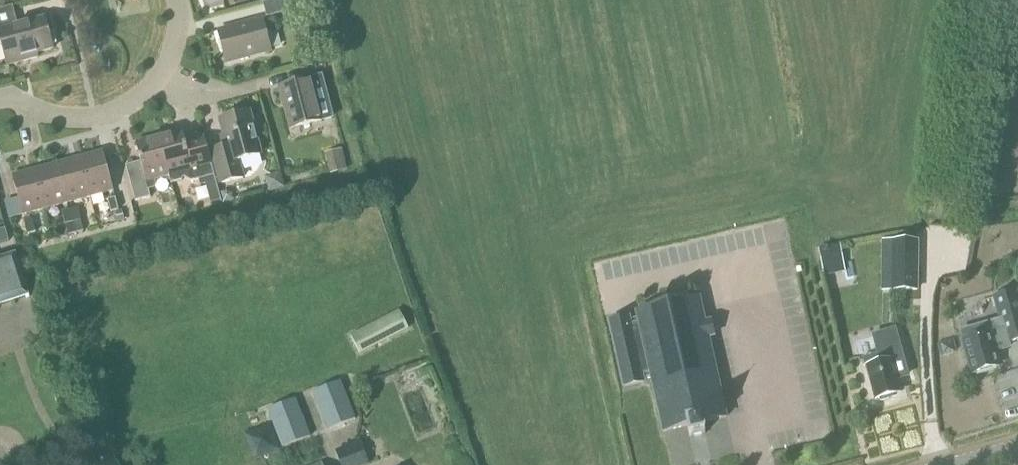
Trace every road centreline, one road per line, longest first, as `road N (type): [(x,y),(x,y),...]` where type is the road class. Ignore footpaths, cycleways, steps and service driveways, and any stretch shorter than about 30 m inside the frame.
road 1 (unclassified): [(939,464),(926,315),(977,19)]
road 2 (residential): [(0,99),(70,118),(118,114),(164,80),(181,47),(180,0)]

